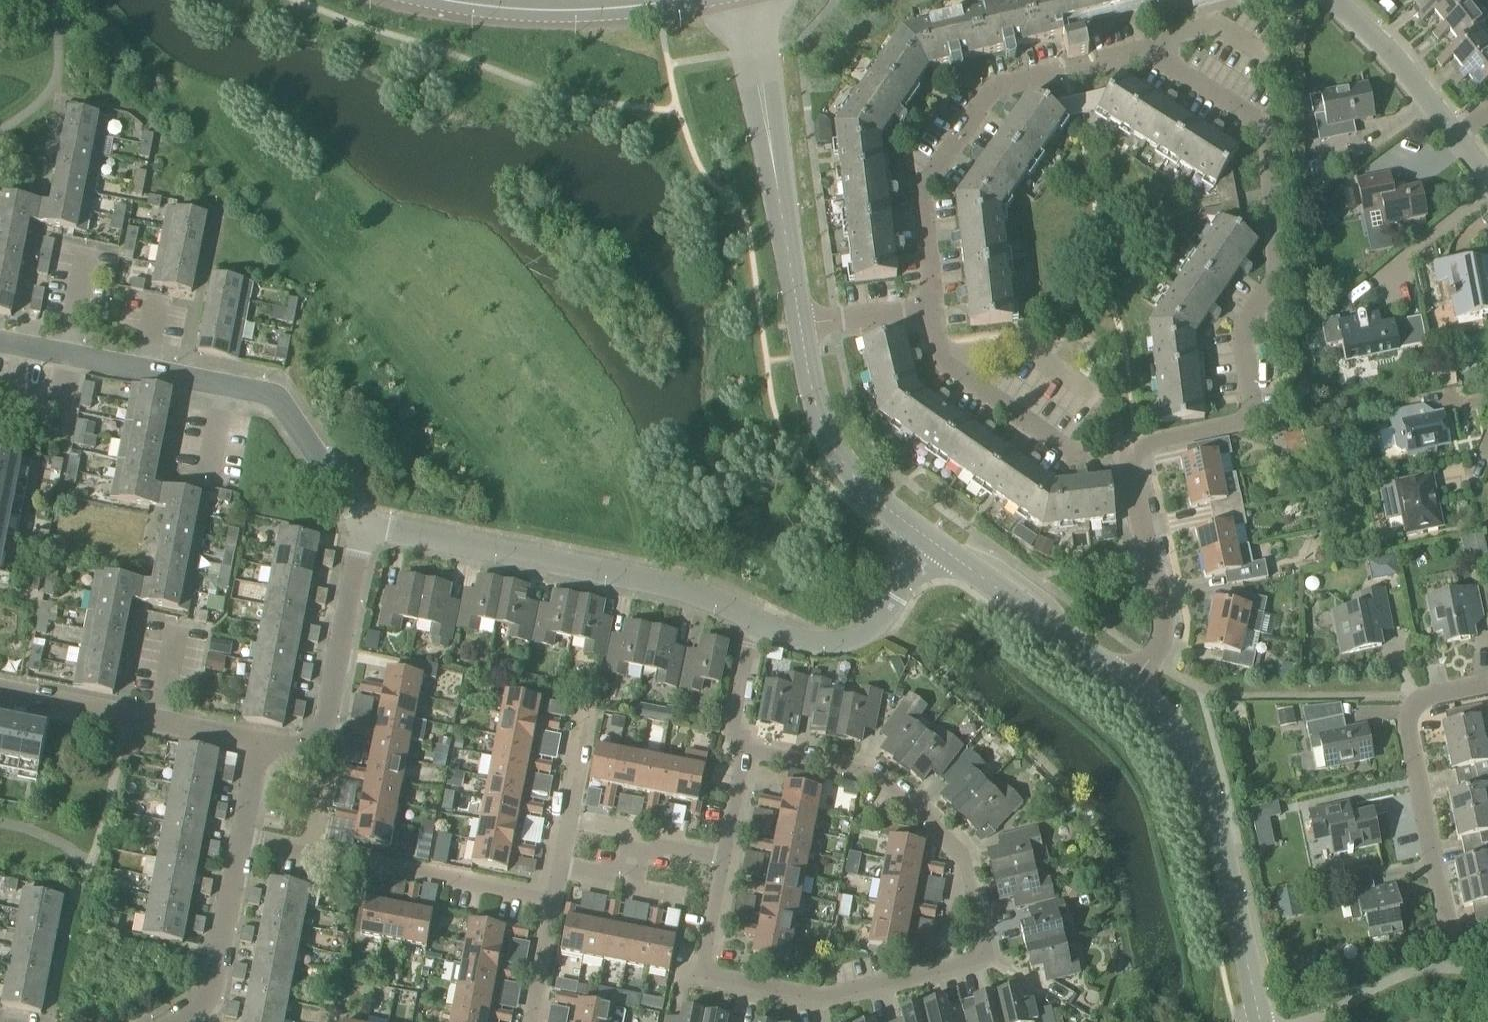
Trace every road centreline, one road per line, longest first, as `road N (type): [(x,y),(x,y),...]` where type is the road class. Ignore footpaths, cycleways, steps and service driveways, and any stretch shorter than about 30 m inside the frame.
road 1 (residential): [(1132,684),(1163,637),(1130,451),(1252,415),(1243,331),(1274,271),(1262,125),(1146,53),(996,89),(922,195),(935,310)]
road 2 (residential): [(752,620),(662,585),(362,525)]
road 3 (tertiary): [(1262,1021),(1206,788),(1166,718),(1132,684)]
road 4 (residential): [(362,525),(274,397),(70,356)]
road 5 (residential): [(969,879),(983,937),(972,960),(822,998),(704,975)]
road 6 (tertiary): [(800,324),(744,0)]
road 7 (residential): [(1449,928),(1408,721),(1427,698),(1487,687)]
road 8 (residential): [(362,525),(326,721),(298,747),(259,743)]
road 9 (residential): [(746,751),(882,783),(922,815),(969,879)]
road 10 (tertiary): [(931,540),(850,472),(823,430),(800,324)]
road 11 (residential): [(259,743),(0,692)]
road 12 (tertiary): [(684,0),(530,15),(434,0)]
road 13 (residential): [(554,901),(310,853)]
road 14 (tertiary): [(1132,684),(931,540)]
road 15 (residential): [(931,540),(885,617),(854,640),(807,643),(752,620)]
road 16 (residential): [(935,310),(944,361),(1067,450)]
road 17 (residential): [(182,1021),(209,1000),(241,839)]
road 18 (residential): [(1456,140),(1332,0)]
road 19 (residential): [(800,324),(935,310)]
road 20 (residential): [(746,751),(734,723),(752,620)]
road 21 (residential): [(530,1021),(554,901)]

